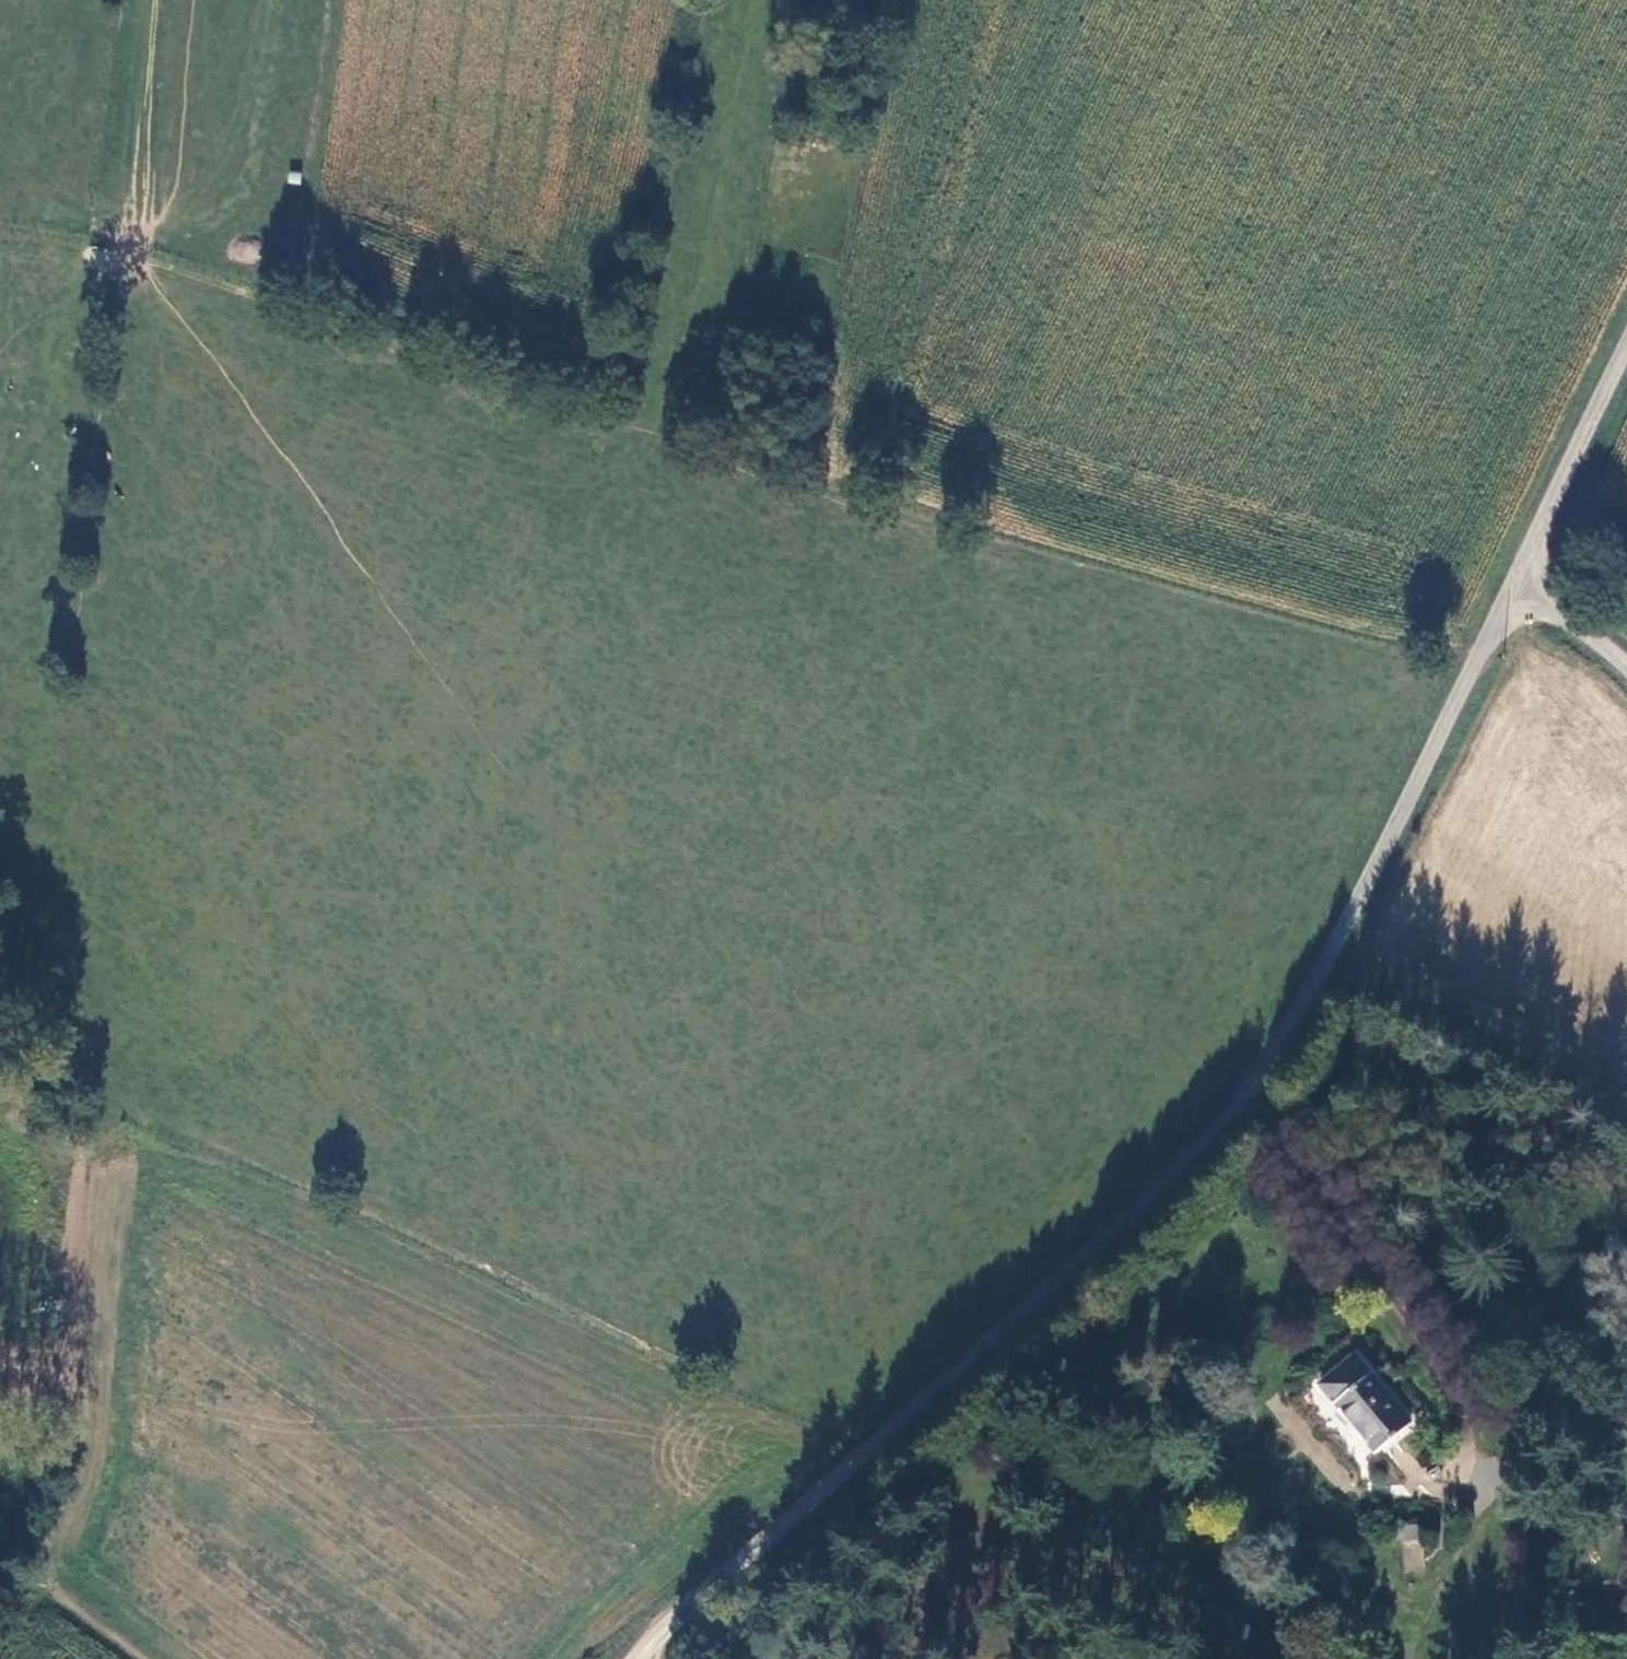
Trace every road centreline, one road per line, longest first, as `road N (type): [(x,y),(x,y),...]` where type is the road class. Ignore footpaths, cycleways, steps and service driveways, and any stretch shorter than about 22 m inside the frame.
road 1 (unclassified): [(639,1658),(1182,1175),(1257,1075),(1312,980),(1517,583)]
road 2 (unclassified): [(1517,583),(1626,353)]
road 3 (unclassified): [(1517,583),(1579,622),(1626,666)]

